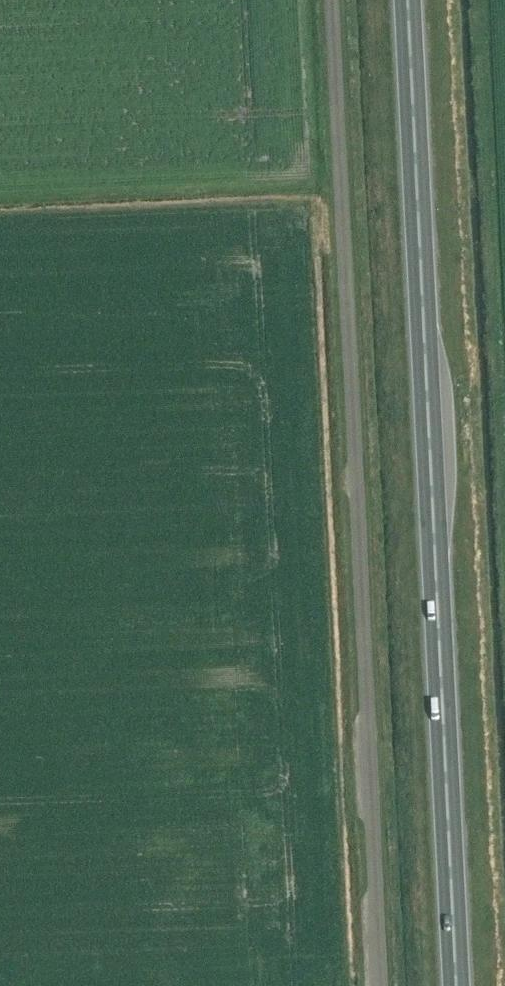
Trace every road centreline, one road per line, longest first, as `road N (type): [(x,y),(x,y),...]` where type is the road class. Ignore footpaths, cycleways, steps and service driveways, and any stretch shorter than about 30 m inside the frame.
road 1 (unclassified): [(378,985),(330,0)]
road 2 (trunk): [(456,985),(408,0)]

